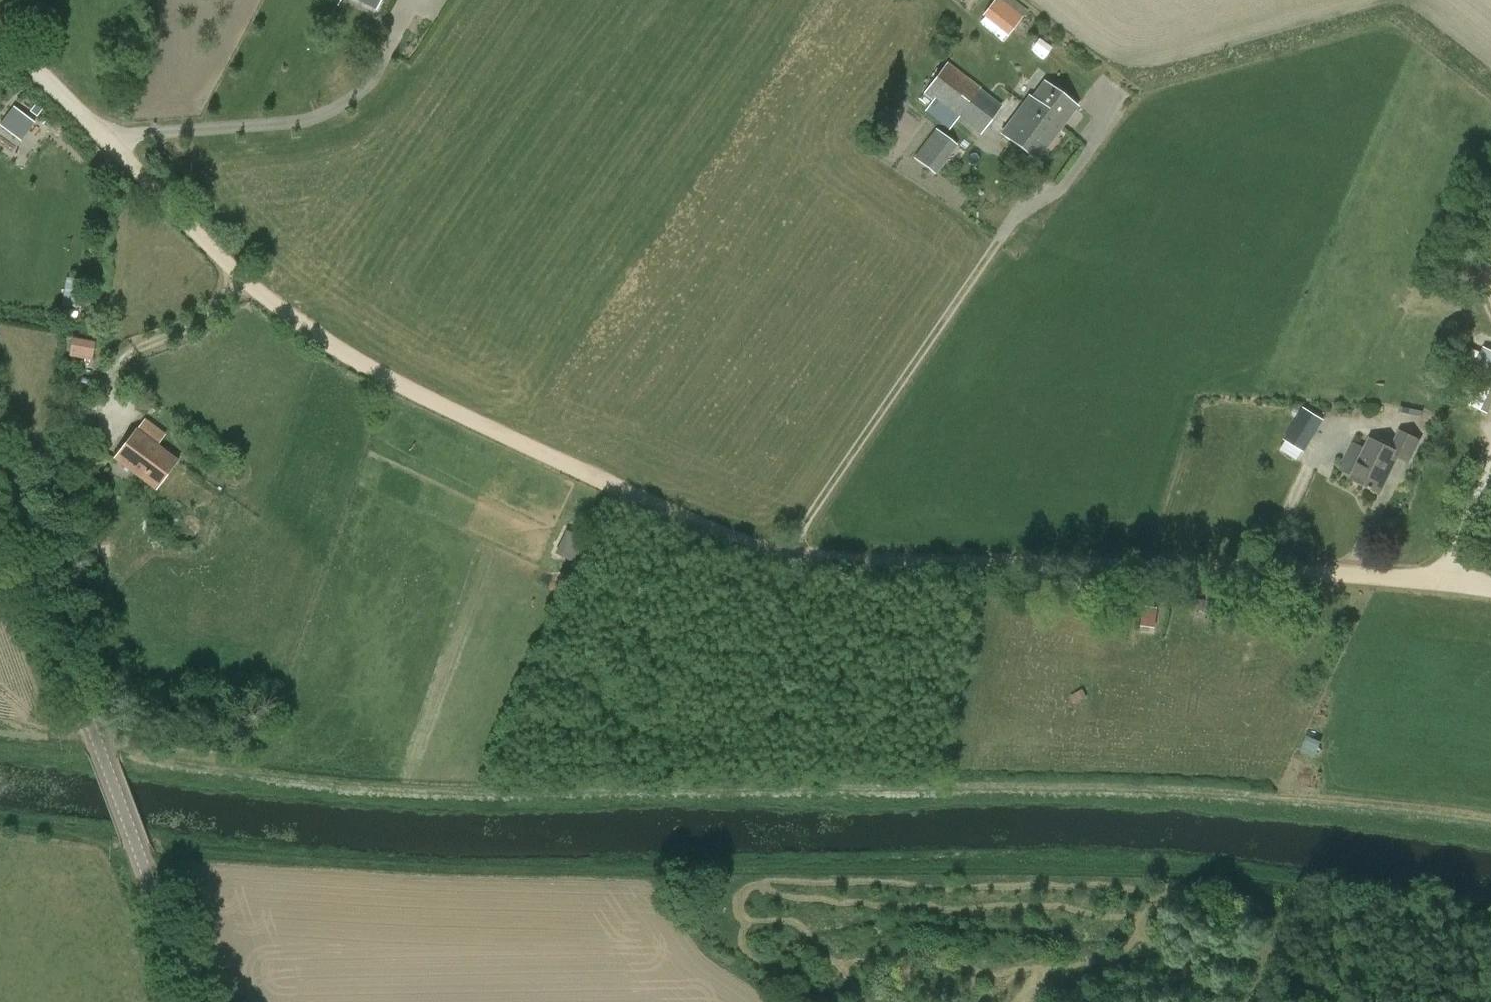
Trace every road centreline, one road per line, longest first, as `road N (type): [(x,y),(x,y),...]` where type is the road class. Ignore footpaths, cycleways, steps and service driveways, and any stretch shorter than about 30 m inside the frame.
road 1 (track): [(0,30),(242,277),(319,340),(728,537),(798,559),(1362,574),(1490,591)]
road 2 (tertiary): [(191,1001),(0,501)]

